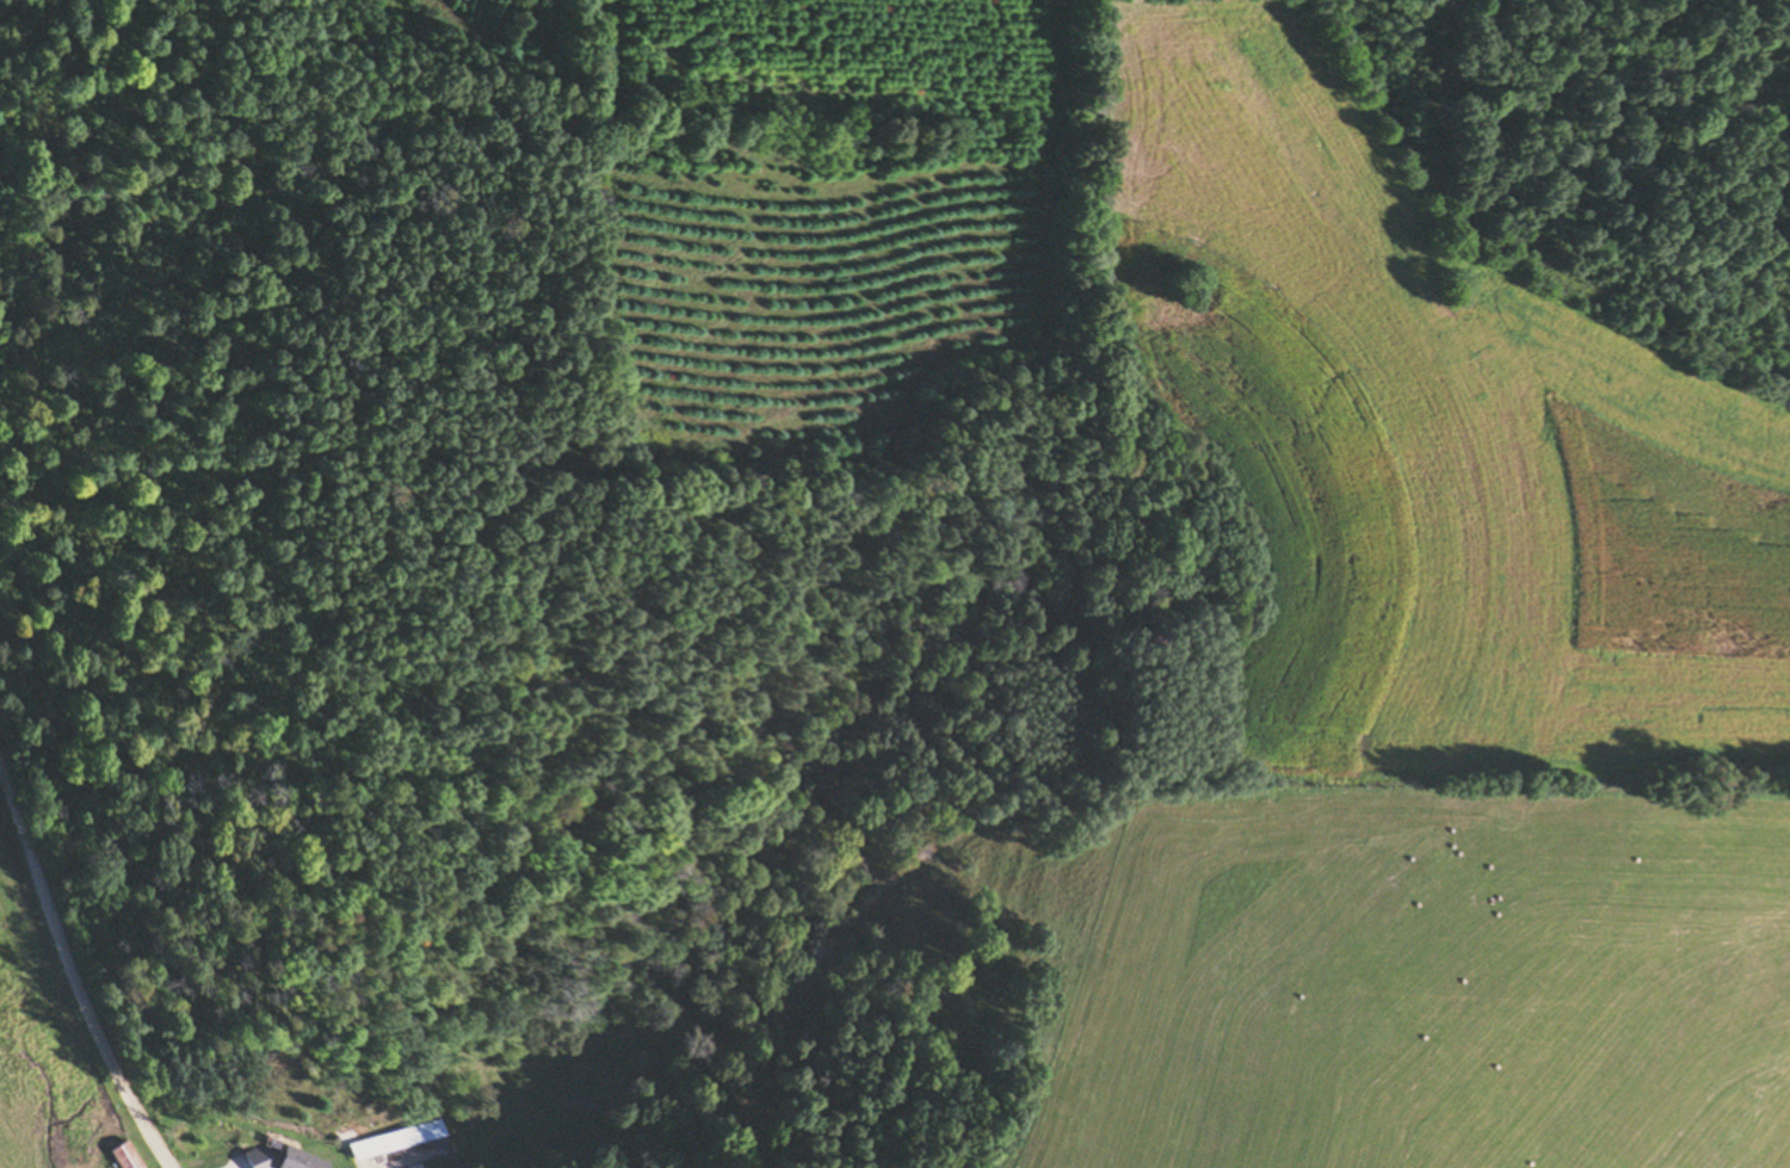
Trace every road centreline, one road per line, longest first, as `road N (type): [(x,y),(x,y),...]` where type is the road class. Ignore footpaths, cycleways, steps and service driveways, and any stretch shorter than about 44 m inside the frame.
road 1 (residential): [(174,1167),(81,990),(0,773)]

